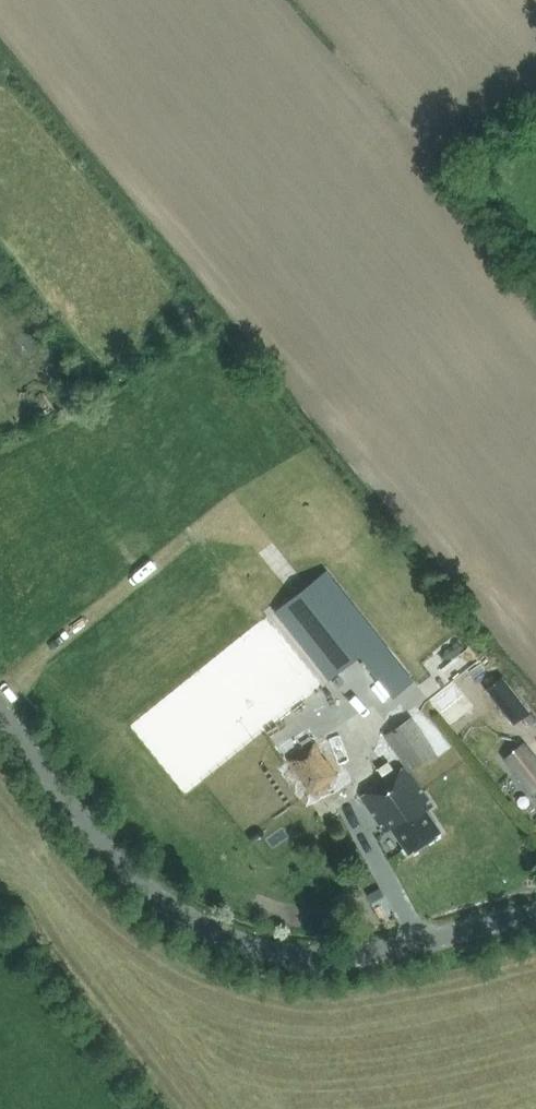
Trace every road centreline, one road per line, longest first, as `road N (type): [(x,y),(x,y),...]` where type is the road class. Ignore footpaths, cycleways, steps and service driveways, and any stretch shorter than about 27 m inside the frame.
road 1 (tertiary): [(535,922),(363,956),(295,956),(216,935),(139,887),(0,711)]

